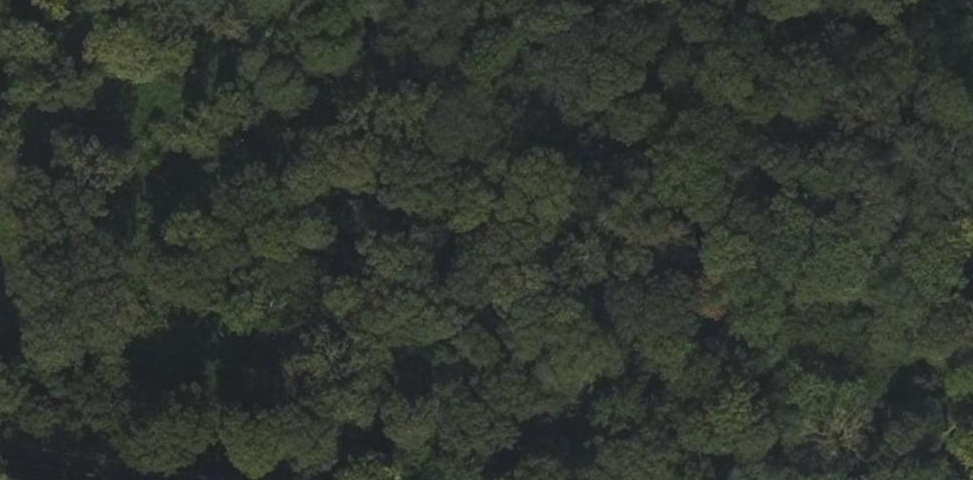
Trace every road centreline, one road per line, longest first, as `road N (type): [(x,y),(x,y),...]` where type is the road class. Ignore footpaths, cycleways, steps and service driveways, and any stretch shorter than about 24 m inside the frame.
road 1 (unclassified): [(0,450),(178,479)]

